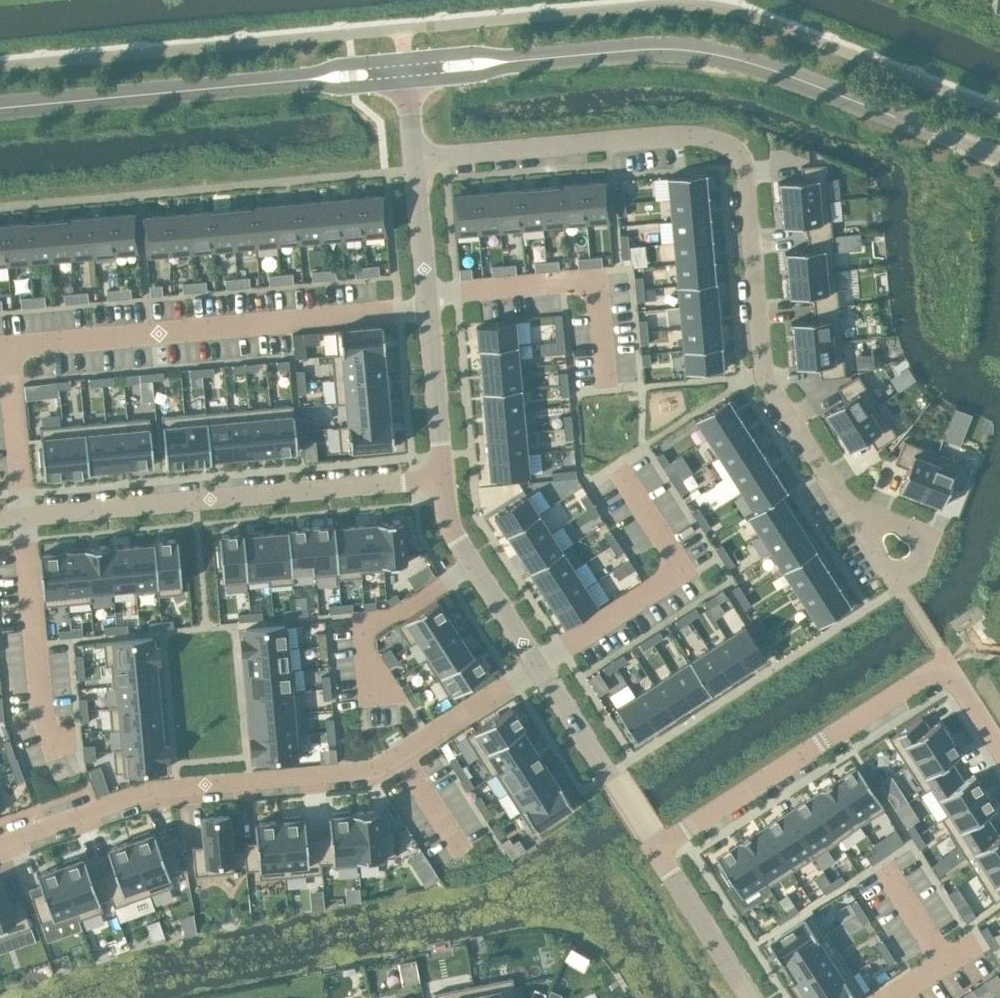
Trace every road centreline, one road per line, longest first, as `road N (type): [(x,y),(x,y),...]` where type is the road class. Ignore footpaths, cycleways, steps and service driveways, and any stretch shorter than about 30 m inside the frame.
road 1 (residential): [(416,158),(672,135),(735,149),(745,165),(764,374),(846,504)]
road 2 (residential): [(537,664),(372,770),(151,791),(0,846)]
road 3 (unclassified): [(508,61),(699,50),(766,66),(999,157)]
road 4 (residential): [(0,517),(444,478)]
road 5 (residential): [(656,848),(946,663)]
road 6 (residential): [(444,478),(416,158)]
road 7 (unclassified): [(0,109),(309,80)]
road 8 (residential): [(537,664),(449,527),(444,478)]
road 9 (residential): [(656,848),(751,997)]
road 10 (residential): [(893,579),(915,565),(927,535),(846,504)]
road 11 (residential): [(607,774),(537,664)]

